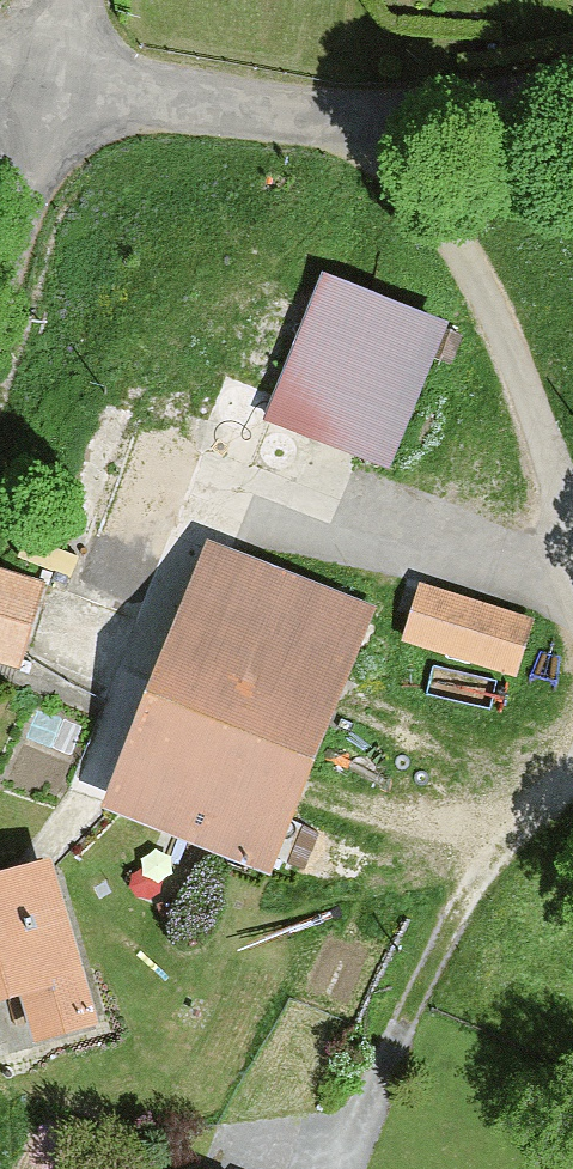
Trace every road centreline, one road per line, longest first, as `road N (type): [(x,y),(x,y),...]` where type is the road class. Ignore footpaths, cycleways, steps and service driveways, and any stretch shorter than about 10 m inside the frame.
road 1 (unclassified): [(572,93),(355,125),(51,79)]
road 2 (track): [(355,125),(442,214),(526,382),(572,521)]
road 3 (tertiary): [(0,282),(51,79)]

